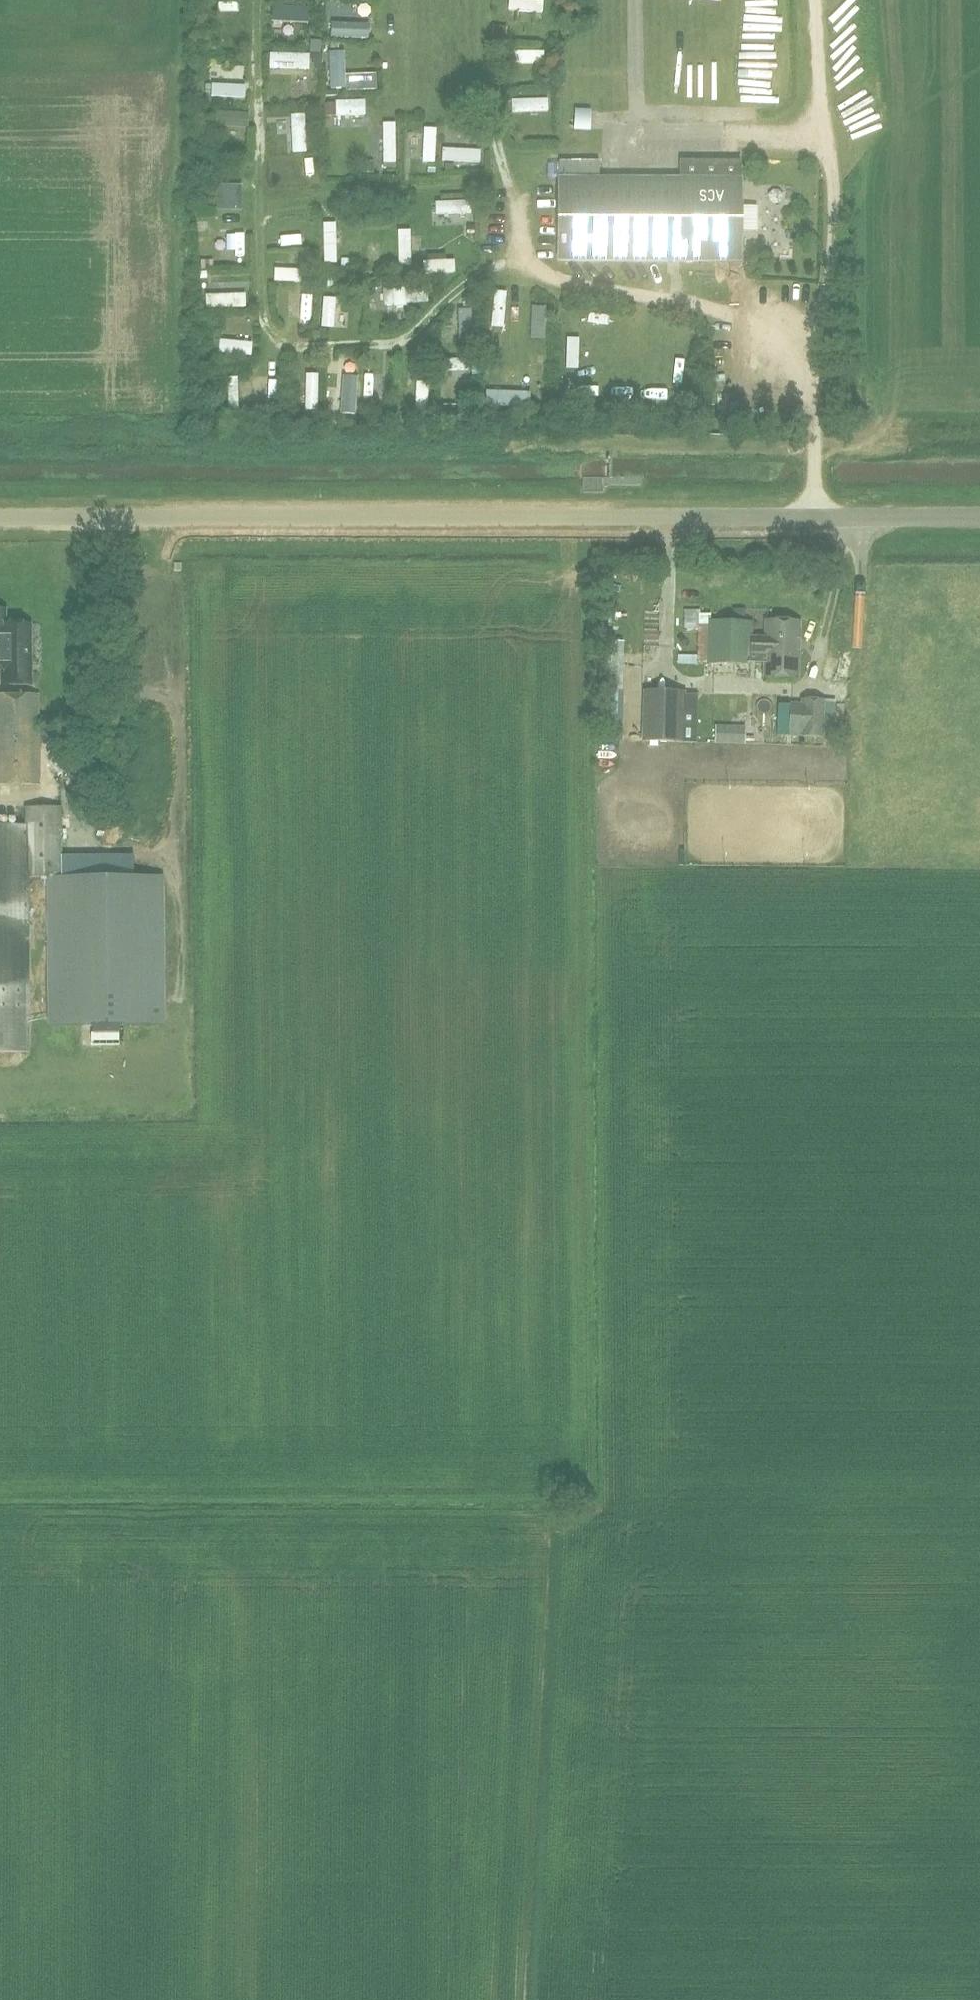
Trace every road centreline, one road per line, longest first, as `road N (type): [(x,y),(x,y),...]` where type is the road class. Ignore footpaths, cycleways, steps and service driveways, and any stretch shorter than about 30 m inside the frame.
road 1 (unclassified): [(979,524),(0,518)]

